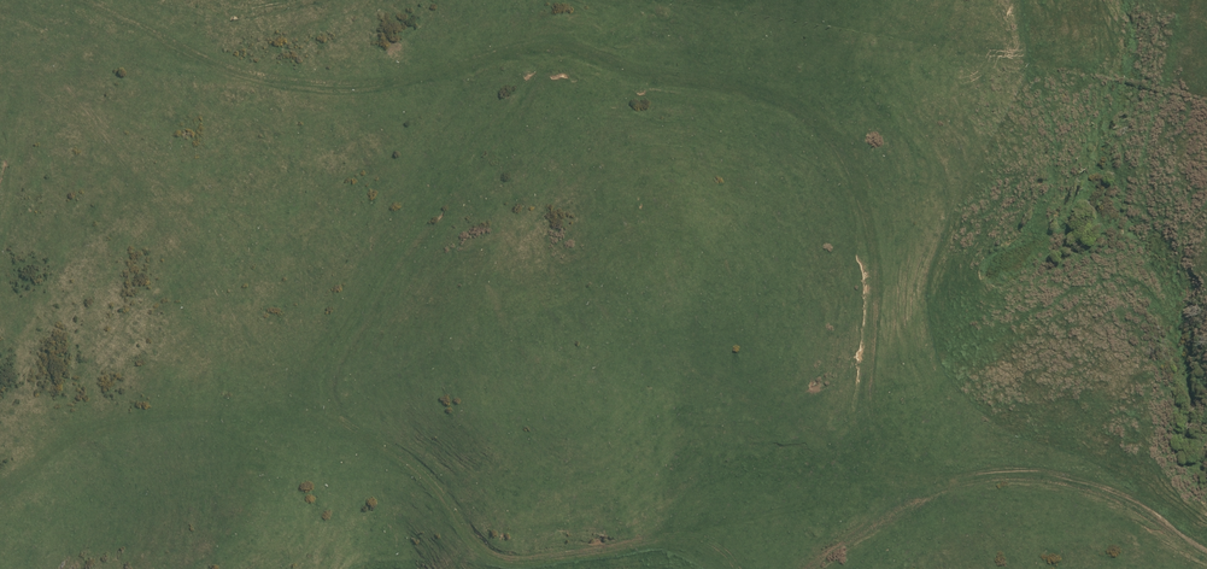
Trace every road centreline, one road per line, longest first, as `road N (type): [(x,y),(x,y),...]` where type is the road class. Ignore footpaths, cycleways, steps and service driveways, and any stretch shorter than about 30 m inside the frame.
road 1 (track): [(870,502),(854,406),(867,319),(853,198),(829,148),(794,120),(741,95),(554,54),(503,55),(380,85),(316,85),(219,69),(54,0)]
road 2 (track): [(870,502),(607,551),(501,560),(479,549),(435,488),(356,432),(337,407),(338,360),(388,269),(554,54)]
road 3 (track): [(870,502),(1015,479),(1065,479),(1113,494),(1206,552)]

